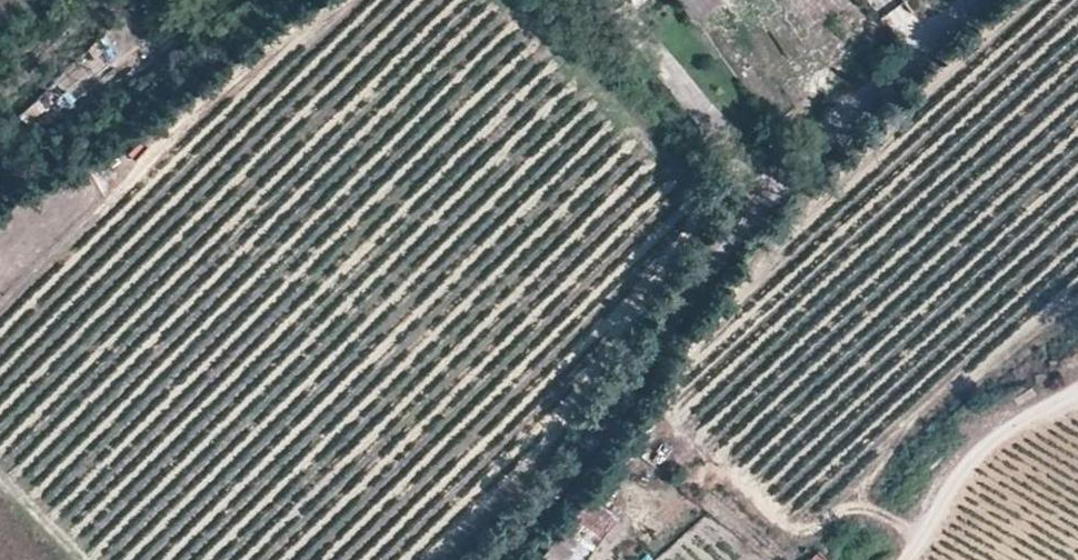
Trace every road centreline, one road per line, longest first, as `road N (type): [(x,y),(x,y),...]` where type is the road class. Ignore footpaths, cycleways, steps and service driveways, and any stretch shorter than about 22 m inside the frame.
road 1 (unclassified): [(501,559),(580,462),(753,206),(960,0)]

